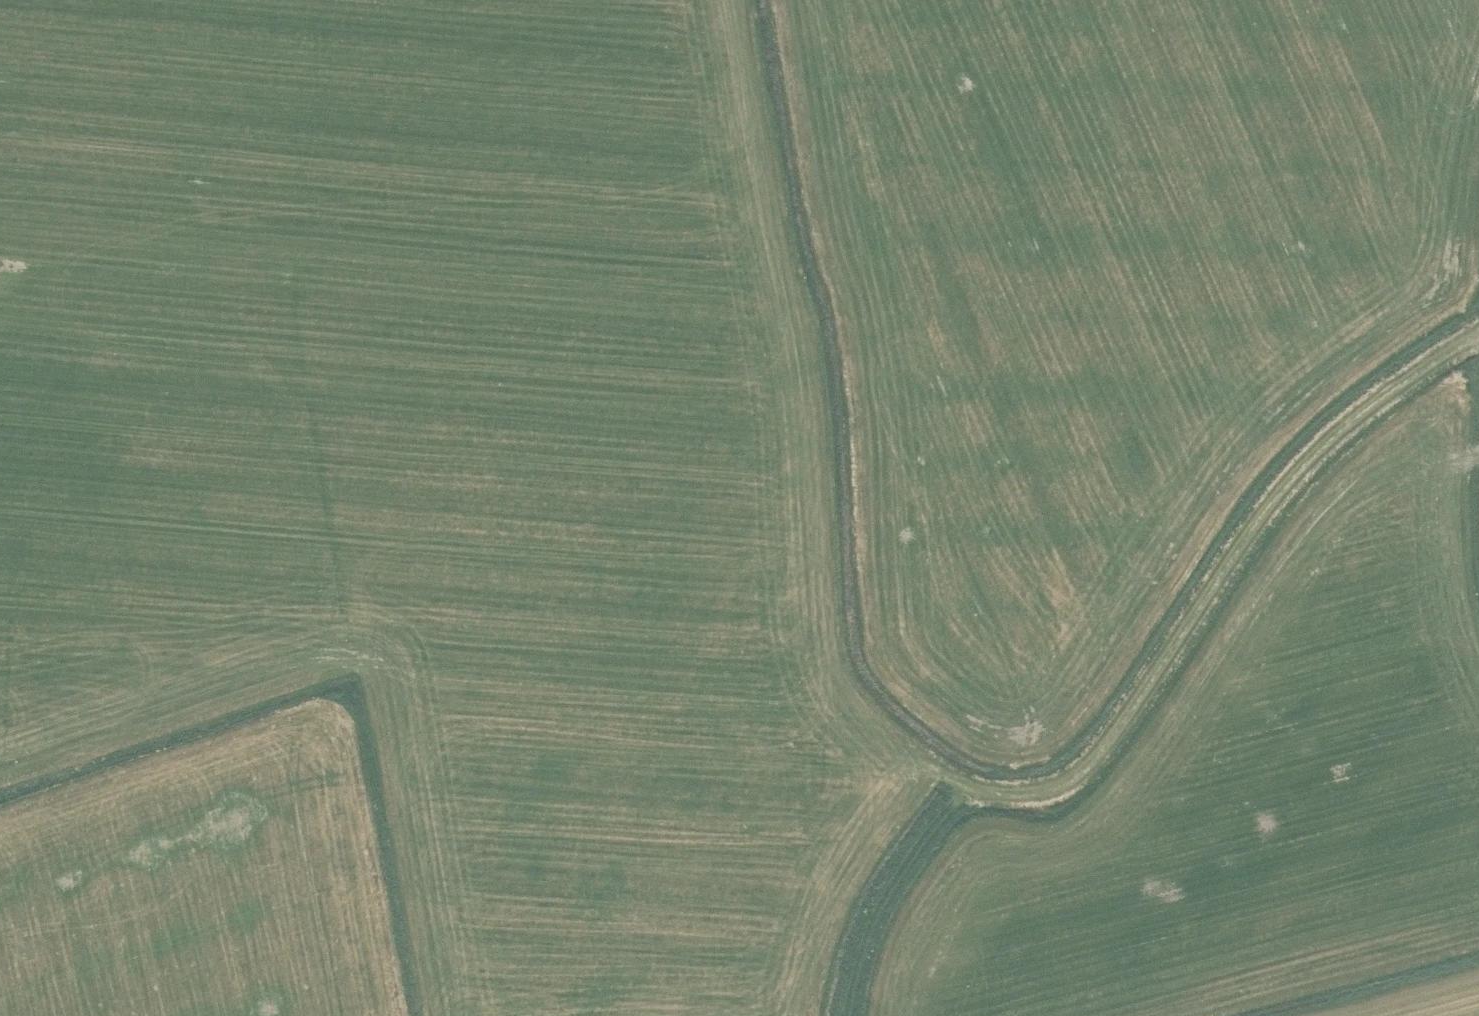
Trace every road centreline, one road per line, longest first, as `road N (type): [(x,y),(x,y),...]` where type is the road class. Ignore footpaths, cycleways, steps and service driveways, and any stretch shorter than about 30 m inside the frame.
road 1 (track): [(1478,314),(1477,329),(1302,425),(1056,770),(917,791),(817,1015)]

